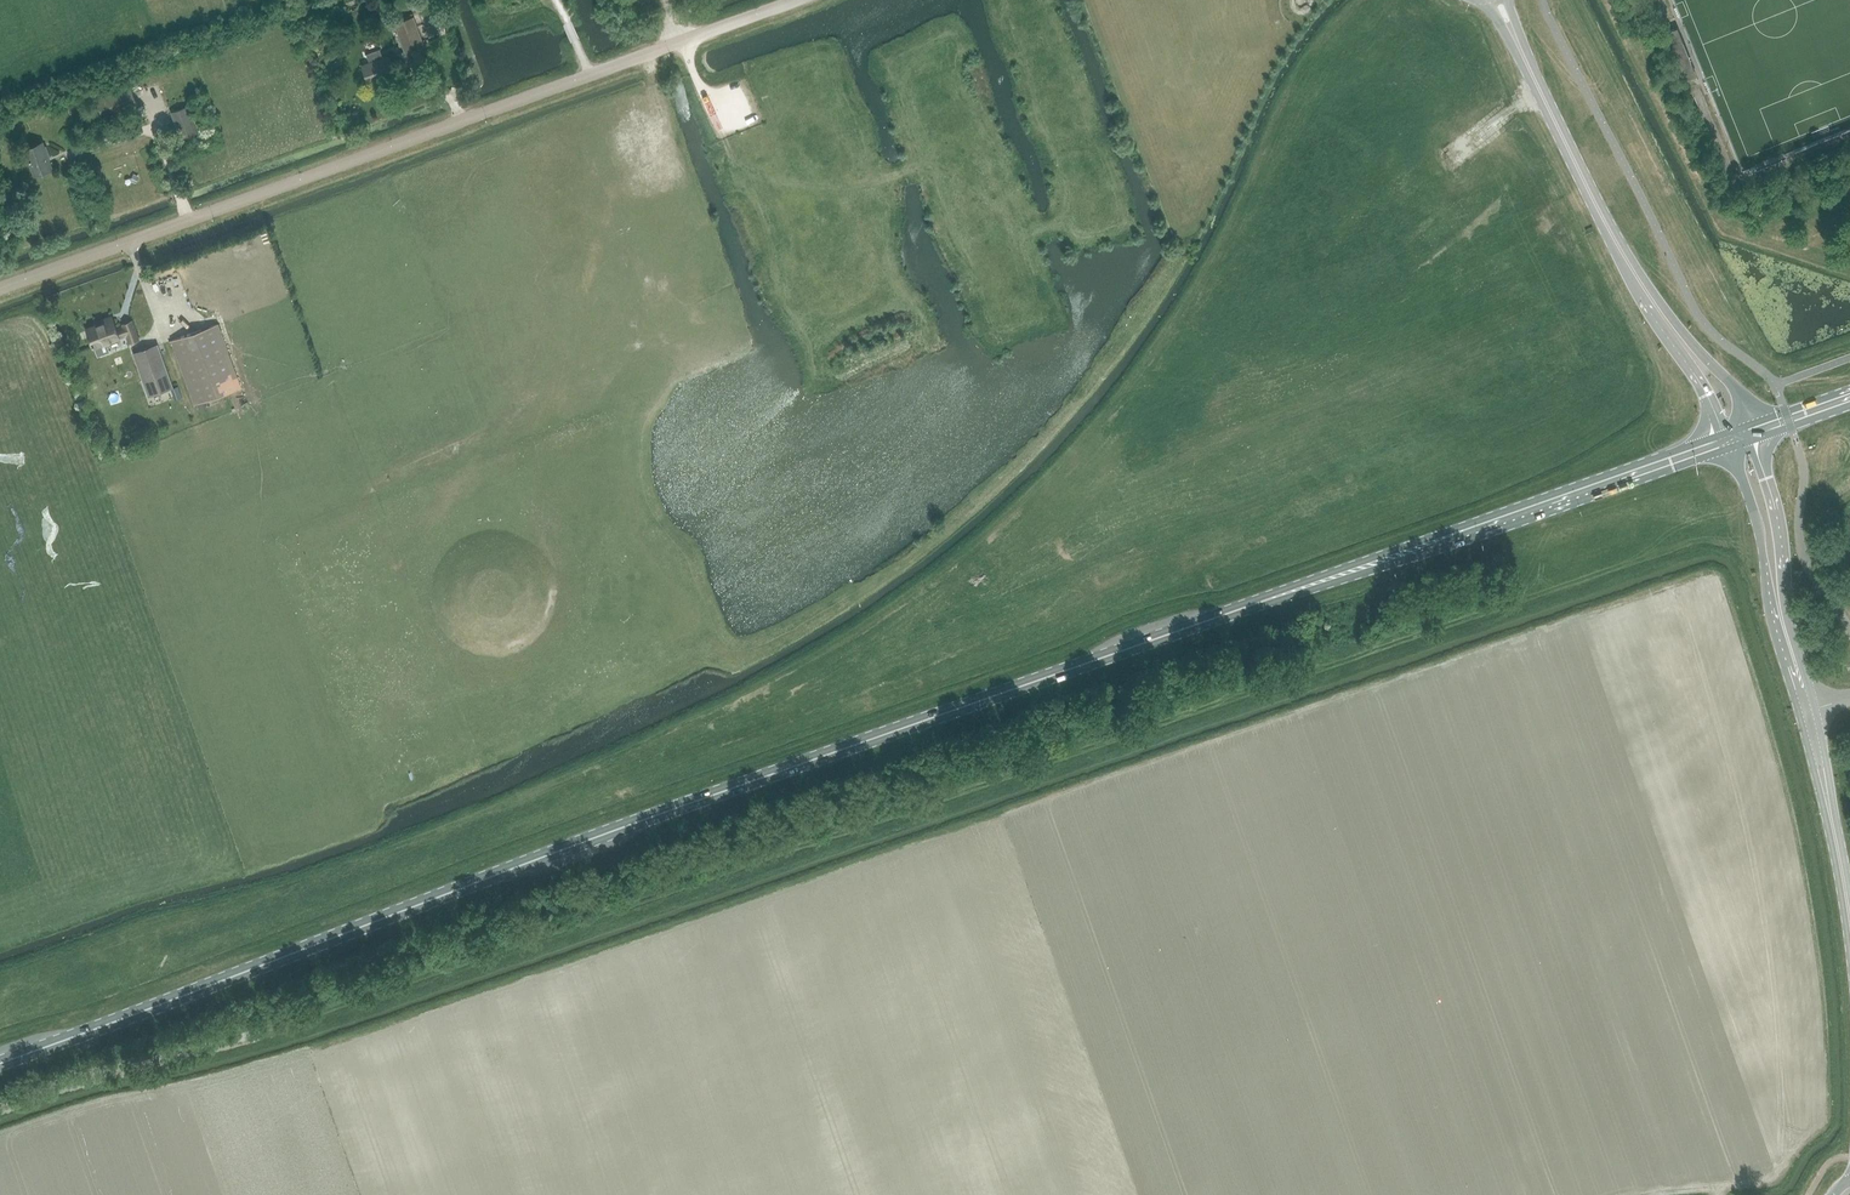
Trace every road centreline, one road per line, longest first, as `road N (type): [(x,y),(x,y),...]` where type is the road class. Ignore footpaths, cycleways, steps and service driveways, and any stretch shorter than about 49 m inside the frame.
road 1 (primary): [(0,1065),(716,794),(1721,443)]
road 2 (unclassified): [(0,289),(801,0)]
road 3 (tertiary): [(1672,331),(1599,210),(1517,41)]
road 4 (tertiary): [(1798,683),(1776,510),(1752,432)]
road 5 (tertiary): [(1721,443),(1755,517),(1781,646),(1798,683)]
road 6 (tertiary): [(1849,918),(1806,711)]
road 7 (tertiary): [(1752,432),(1727,378),(1672,331)]
road 8 (tertiary): [(1672,331),(1707,394),(1721,443)]

